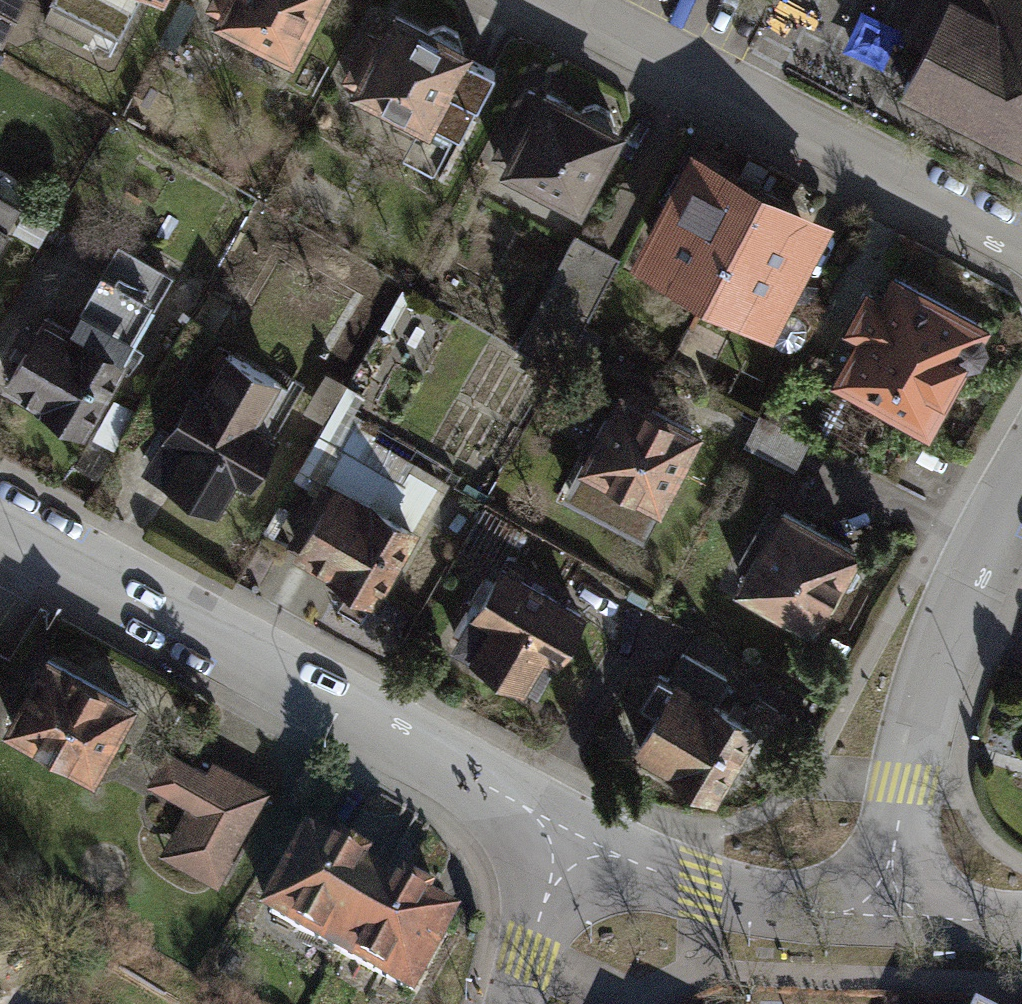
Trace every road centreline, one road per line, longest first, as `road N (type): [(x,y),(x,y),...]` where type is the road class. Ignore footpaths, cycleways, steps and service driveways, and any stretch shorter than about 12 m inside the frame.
road 1 (residential): [(579,834),(0,512)]
road 2 (residential): [(1021,238),(570,0)]
road 3 (residential): [(884,915),(927,717),(1001,515),(1021,481)]
road 4 (residential): [(884,915),(700,887),(579,834)]
road 5 (residential): [(579,834),(512,1003)]
road 6 (residential): [(1021,921),(884,915)]

